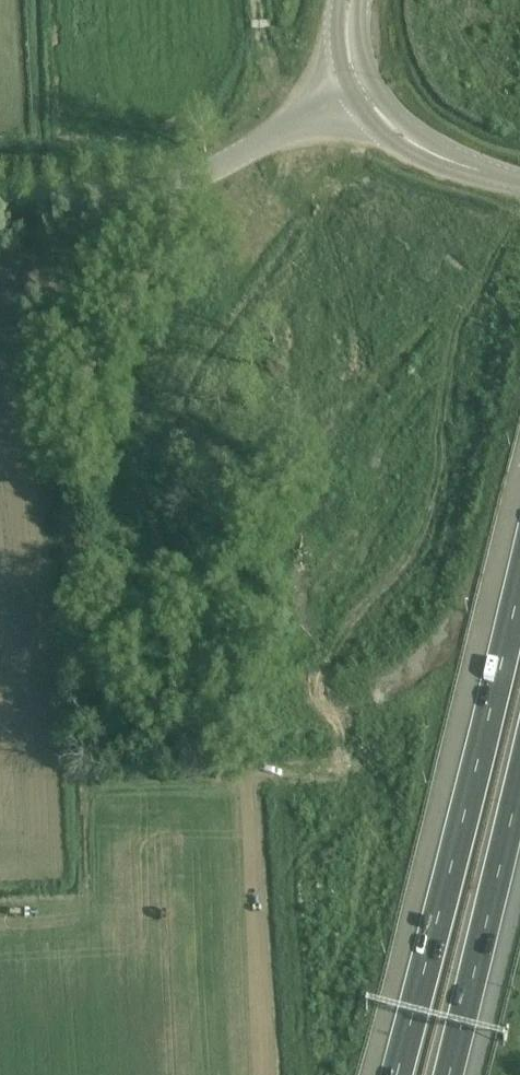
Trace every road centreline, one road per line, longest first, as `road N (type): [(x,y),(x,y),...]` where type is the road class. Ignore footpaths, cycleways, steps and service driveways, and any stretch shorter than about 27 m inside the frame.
road 1 (motorway): [(519,586),(397,1074)]
road 2 (unclassified): [(0,193),(140,191),(231,168),(360,91)]
road 3 (motorway): [(447,1074),(519,787)]
road 4 (tertiary): [(519,185),(428,158),(379,121),(360,91)]

